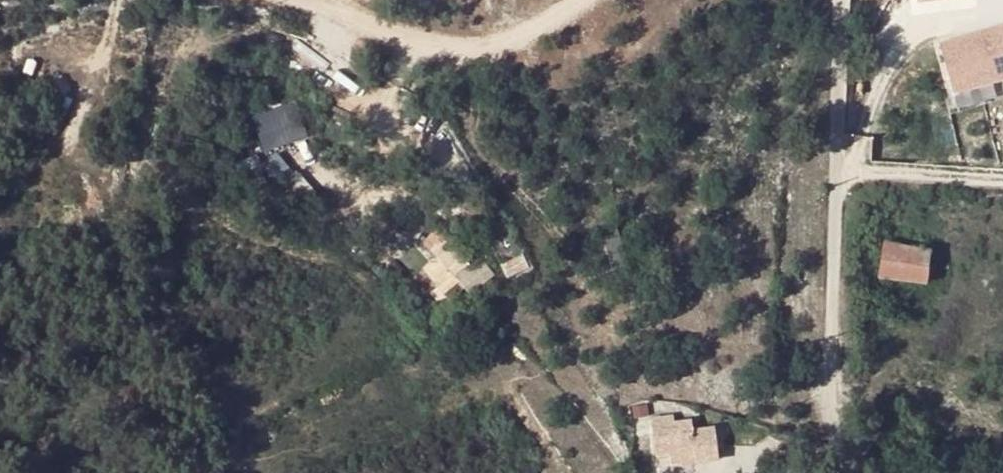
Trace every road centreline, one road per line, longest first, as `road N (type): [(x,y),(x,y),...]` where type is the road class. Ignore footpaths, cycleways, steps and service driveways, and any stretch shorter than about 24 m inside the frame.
road 1 (unclassified): [(847,472),(832,407),(843,0)]
road 2 (track): [(300,0),(442,49),(510,48),(592,0)]

